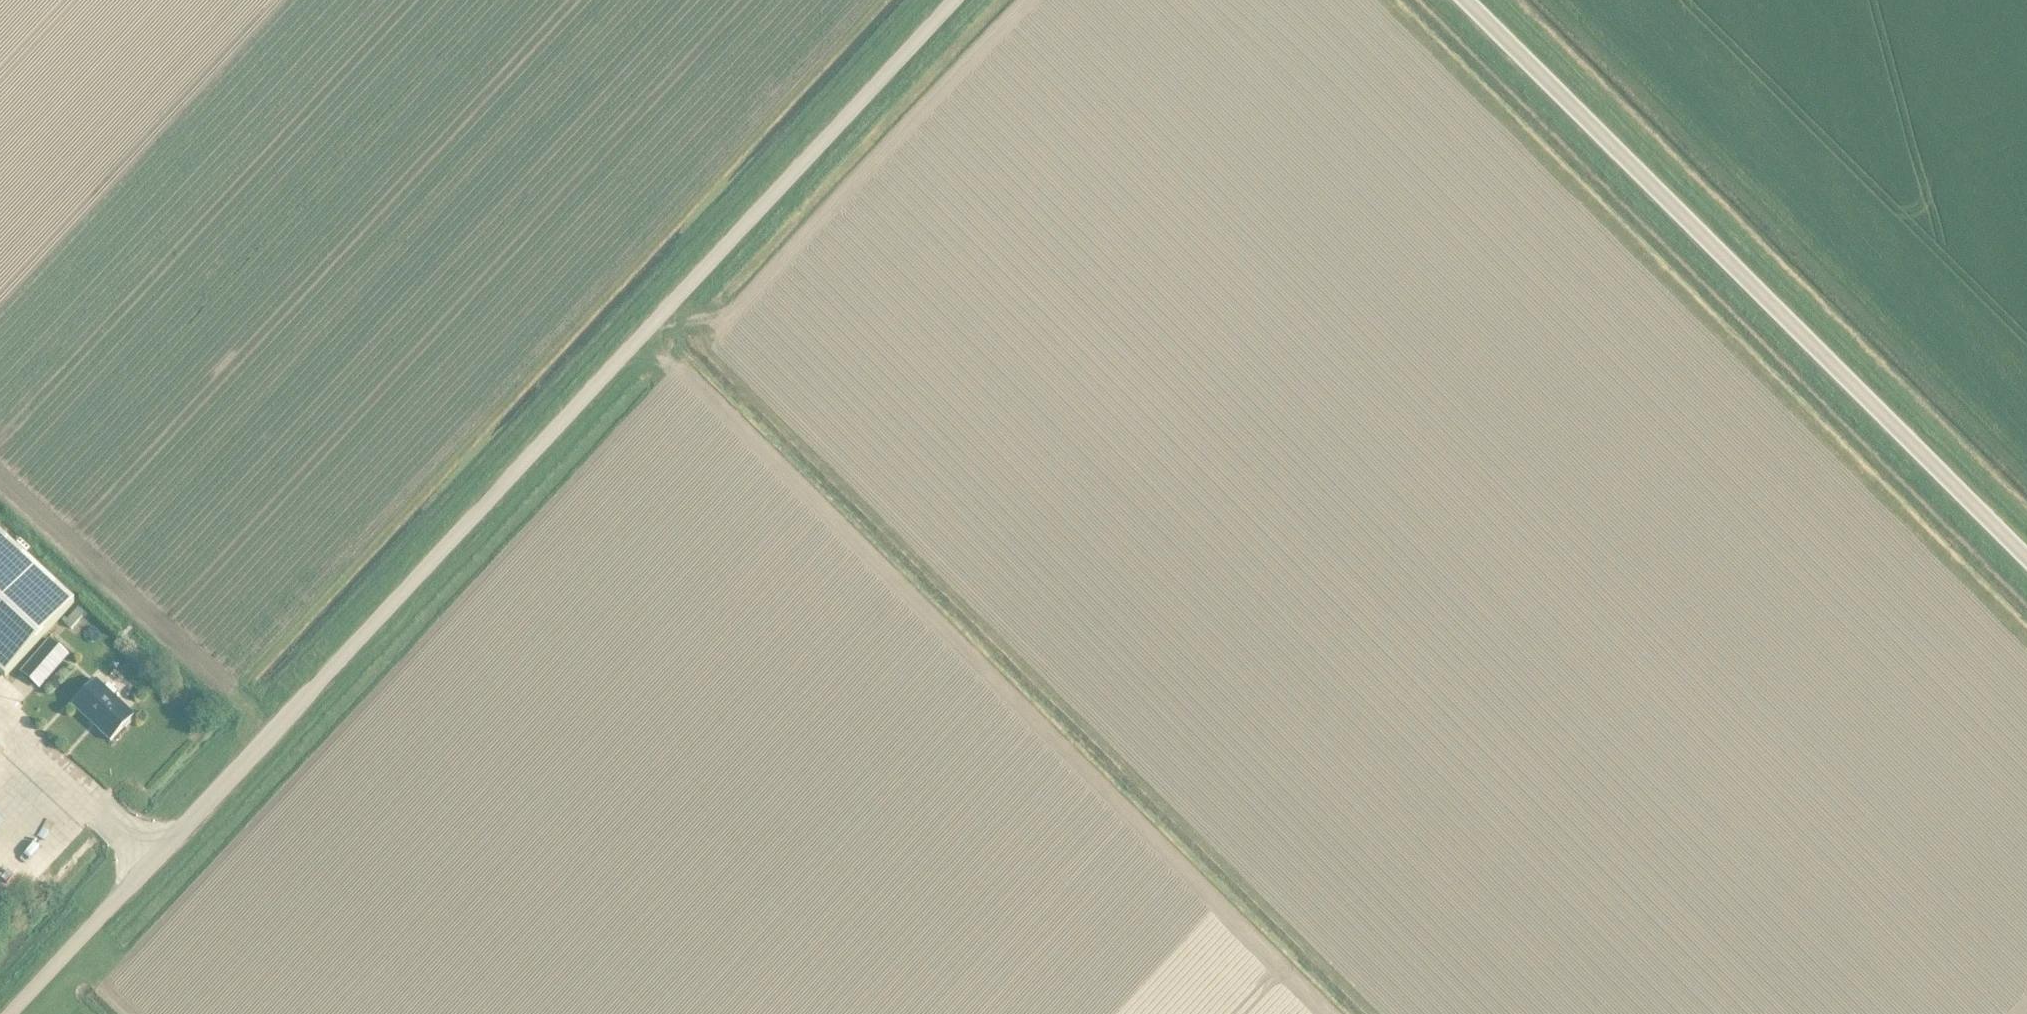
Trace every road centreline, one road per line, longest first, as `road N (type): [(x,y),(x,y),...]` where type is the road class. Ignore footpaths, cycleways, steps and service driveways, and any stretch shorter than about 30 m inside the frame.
road 1 (unclassified): [(7,1013),(953,0)]
road 2 (tertiary): [(2026,566),(1453,0)]

